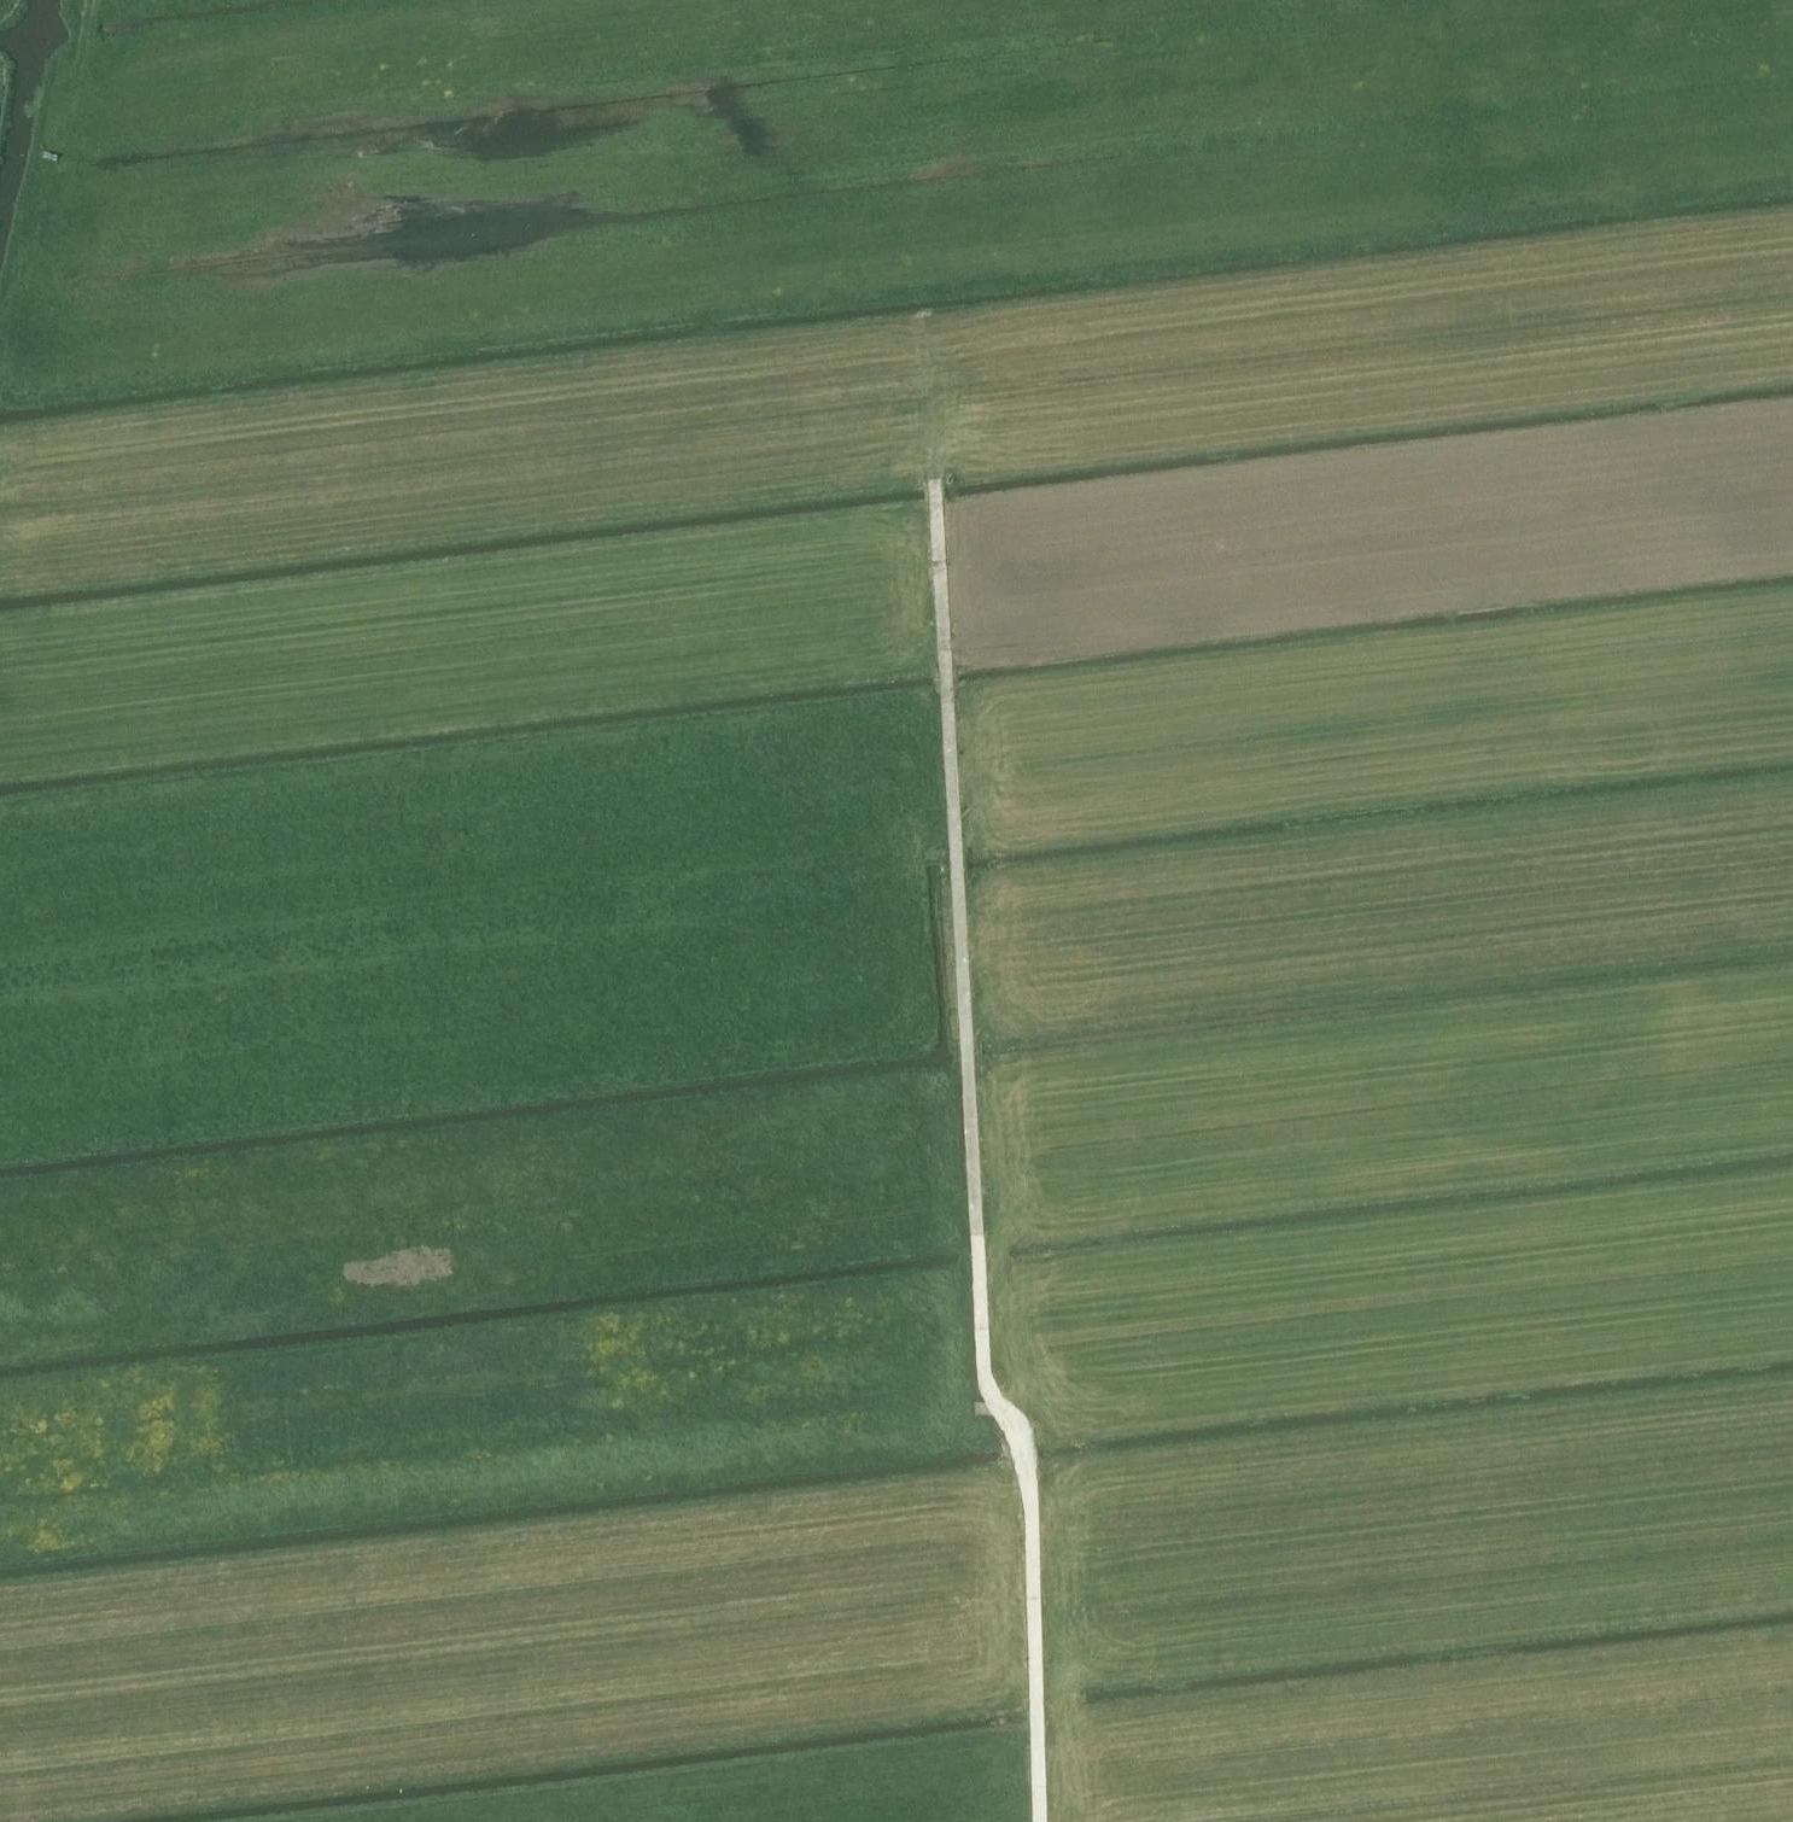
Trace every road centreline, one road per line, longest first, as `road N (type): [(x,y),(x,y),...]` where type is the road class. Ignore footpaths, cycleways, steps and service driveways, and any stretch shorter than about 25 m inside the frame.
road 1 (track): [(1040,1821),(1038,1426),(989,1355),(928,460)]

